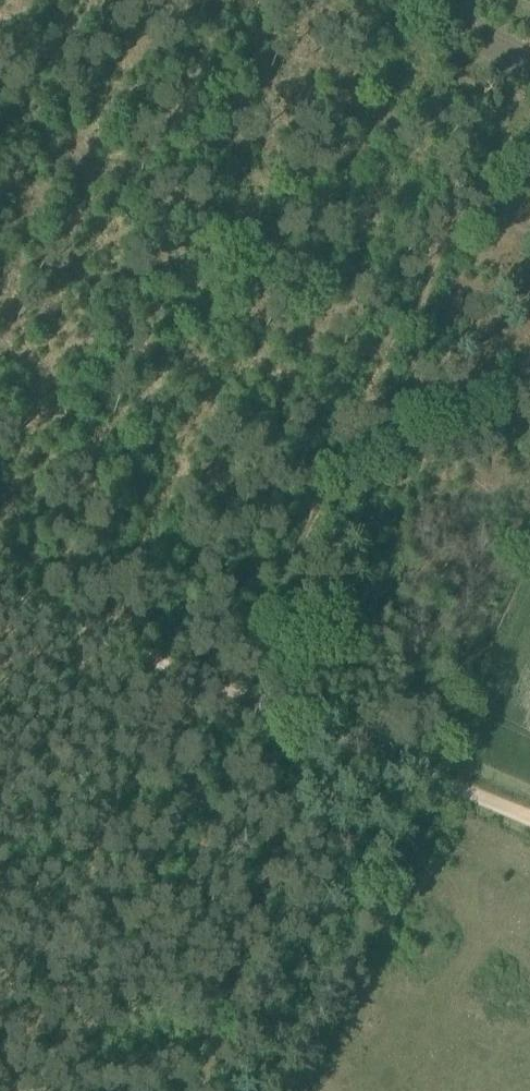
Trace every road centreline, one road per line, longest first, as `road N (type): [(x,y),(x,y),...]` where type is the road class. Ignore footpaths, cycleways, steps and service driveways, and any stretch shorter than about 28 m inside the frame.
road 1 (track): [(271,712),(287,572),(502,100),(446,57),(310,0)]
road 2 (track): [(529,823),(0,597)]

